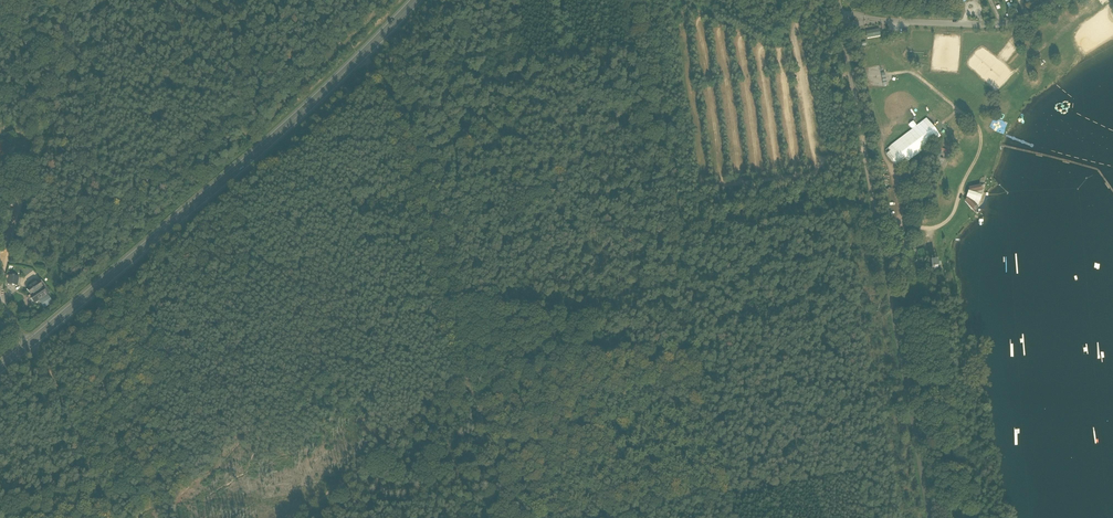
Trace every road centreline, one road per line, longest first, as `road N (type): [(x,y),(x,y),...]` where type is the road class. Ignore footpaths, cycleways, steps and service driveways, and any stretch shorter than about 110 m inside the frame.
road 1 (primary): [(29,345),(264,145),(414,0)]
road 2 (track): [(349,41),(406,112),(418,145),(509,517)]
road 3 (unclassified): [(931,517),(843,25)]
road 4 (unclassified): [(72,0),(2,285),(7,313),(29,345)]
road 5 (track): [(386,0),(251,138),(241,119),(252,0)]
road 6 (track): [(878,224),(944,223),(981,143),(977,124),(911,71),(884,75)]
road 7 (track): [(111,517),(29,345)]

